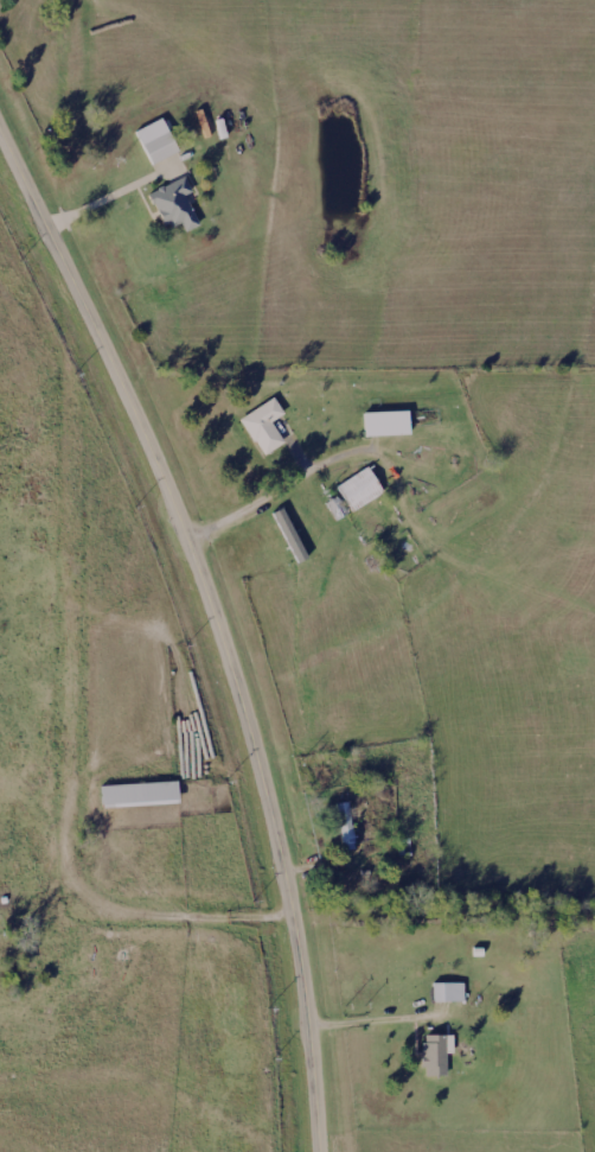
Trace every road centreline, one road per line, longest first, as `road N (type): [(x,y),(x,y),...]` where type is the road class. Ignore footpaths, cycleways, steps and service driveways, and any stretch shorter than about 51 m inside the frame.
road 1 (tertiary): [(328,1151),(324,1044),(299,880),(275,756),(219,575),(168,445),(45,224),(0,119)]
road 2 (residential): [(299,880),(83,891)]
road 3 (residential): [(204,528),(303,470),(311,448),(301,428)]

